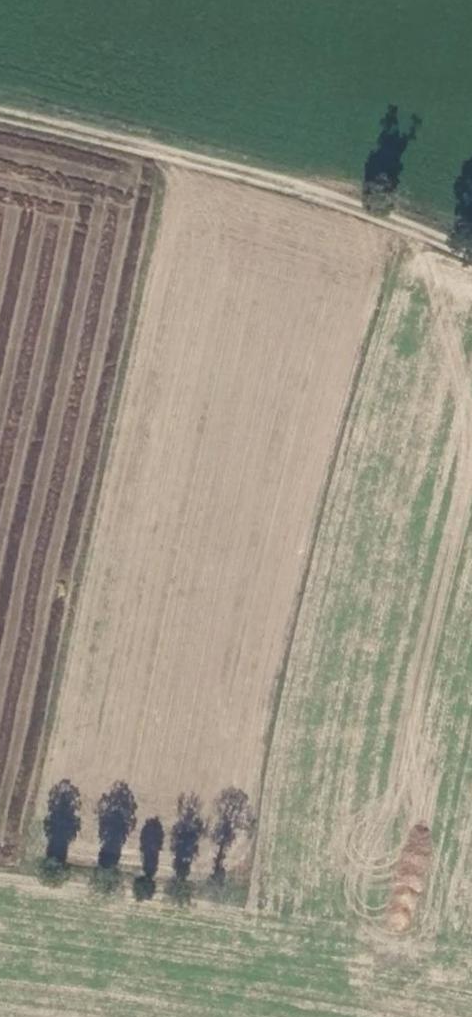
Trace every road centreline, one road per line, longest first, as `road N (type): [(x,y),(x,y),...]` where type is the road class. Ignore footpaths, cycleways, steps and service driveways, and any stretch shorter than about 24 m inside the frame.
road 1 (track): [(471,249),(319,187),(0,112)]

